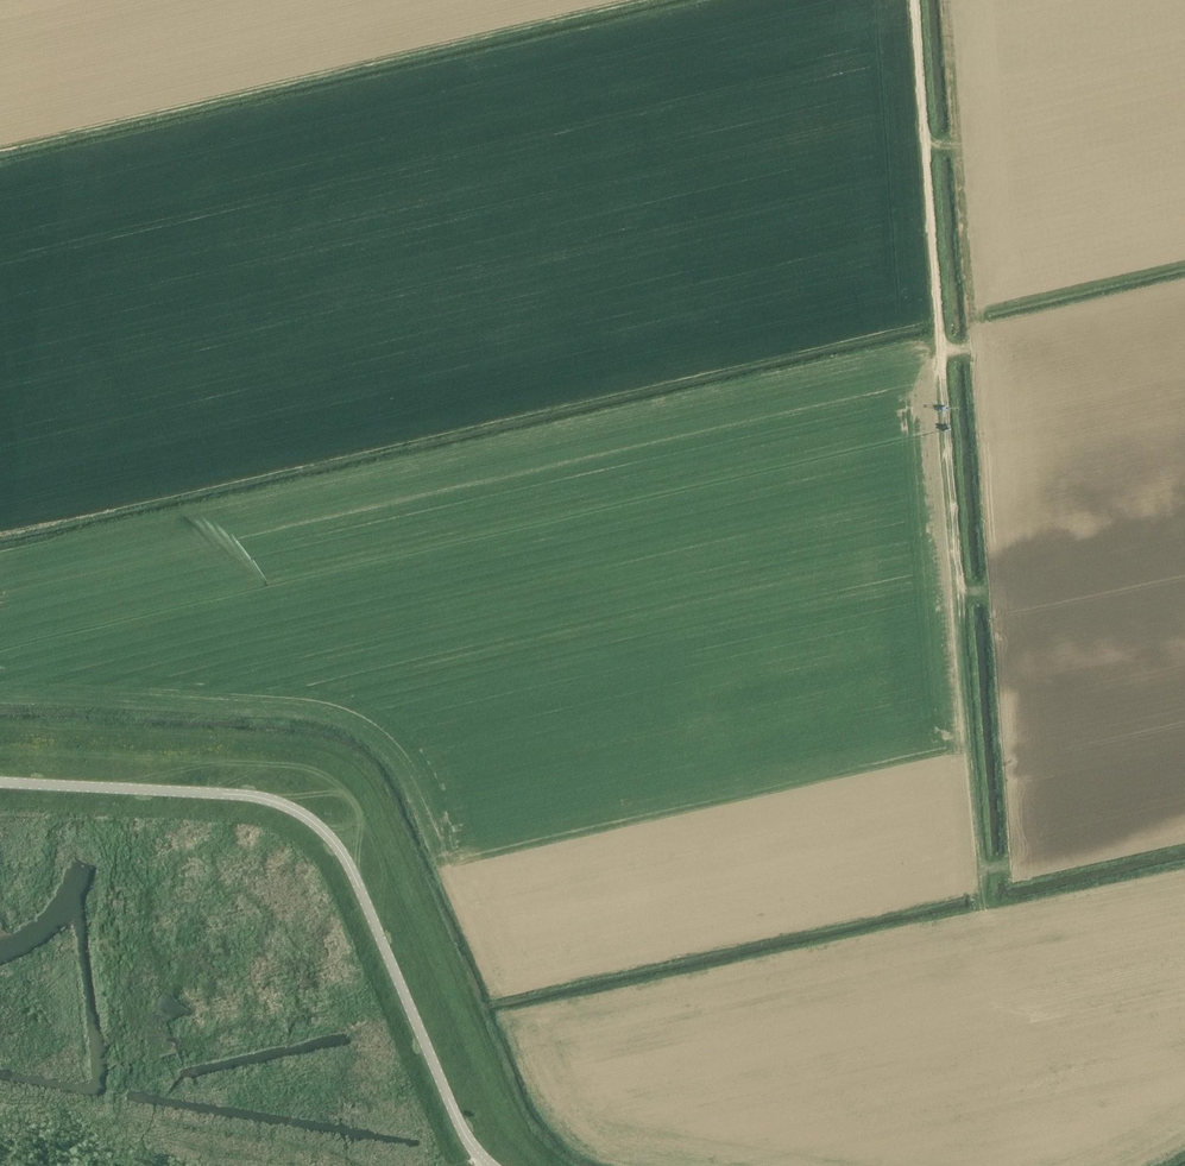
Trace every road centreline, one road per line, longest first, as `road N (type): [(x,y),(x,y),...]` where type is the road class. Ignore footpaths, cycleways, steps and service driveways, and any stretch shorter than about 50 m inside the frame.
road 1 (unclassified): [(0,780),(250,795),(274,800),(327,831),(354,868),(465,1139),(495,1165)]

